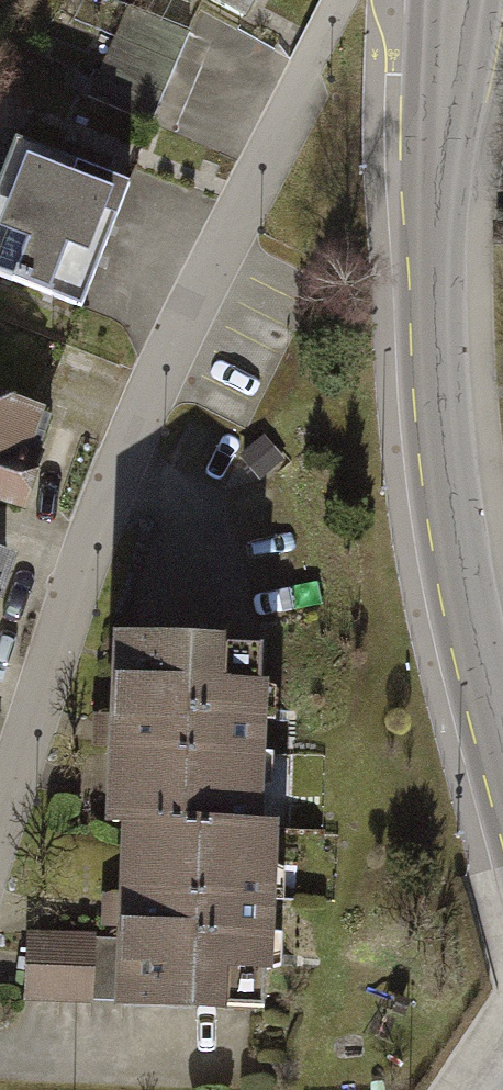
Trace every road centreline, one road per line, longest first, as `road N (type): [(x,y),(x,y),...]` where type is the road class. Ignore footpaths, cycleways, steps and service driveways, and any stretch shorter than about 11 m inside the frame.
road 1 (residential): [(0,823),(62,623),(152,384),(307,70)]
road 2 (tertiary): [(455,0),(429,243),(436,436),(502,758)]

